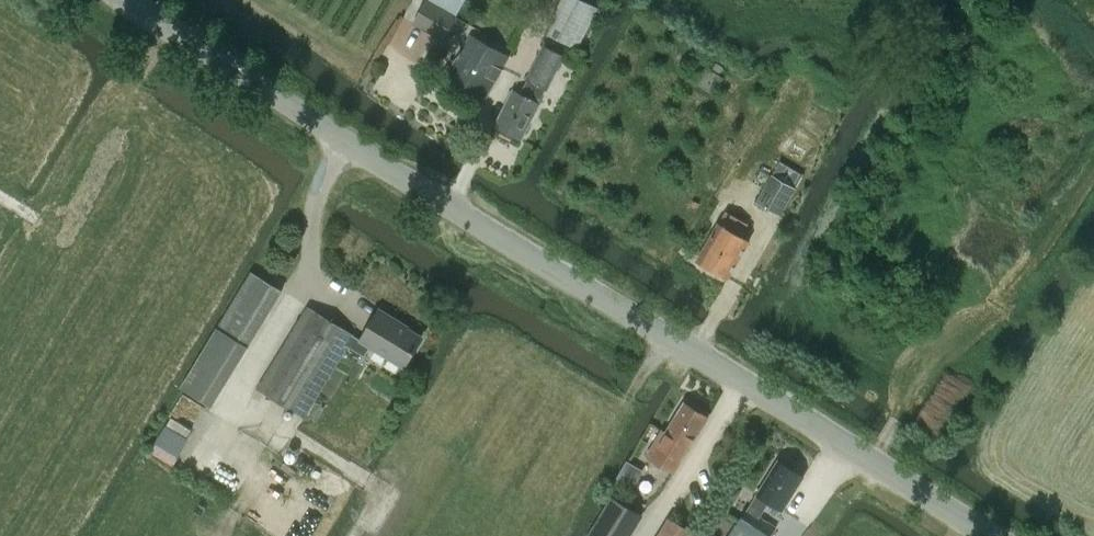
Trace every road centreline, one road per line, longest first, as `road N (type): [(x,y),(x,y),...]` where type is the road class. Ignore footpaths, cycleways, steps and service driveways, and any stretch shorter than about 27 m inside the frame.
road 1 (tertiary): [(994,535),(128,0)]
road 2 (track): [(912,397),(805,327),(793,294),(947,0)]
road 3 (track): [(872,462),(942,348),(997,304),(1051,246),(1093,176)]
road 4 (track): [(93,145),(168,26)]

